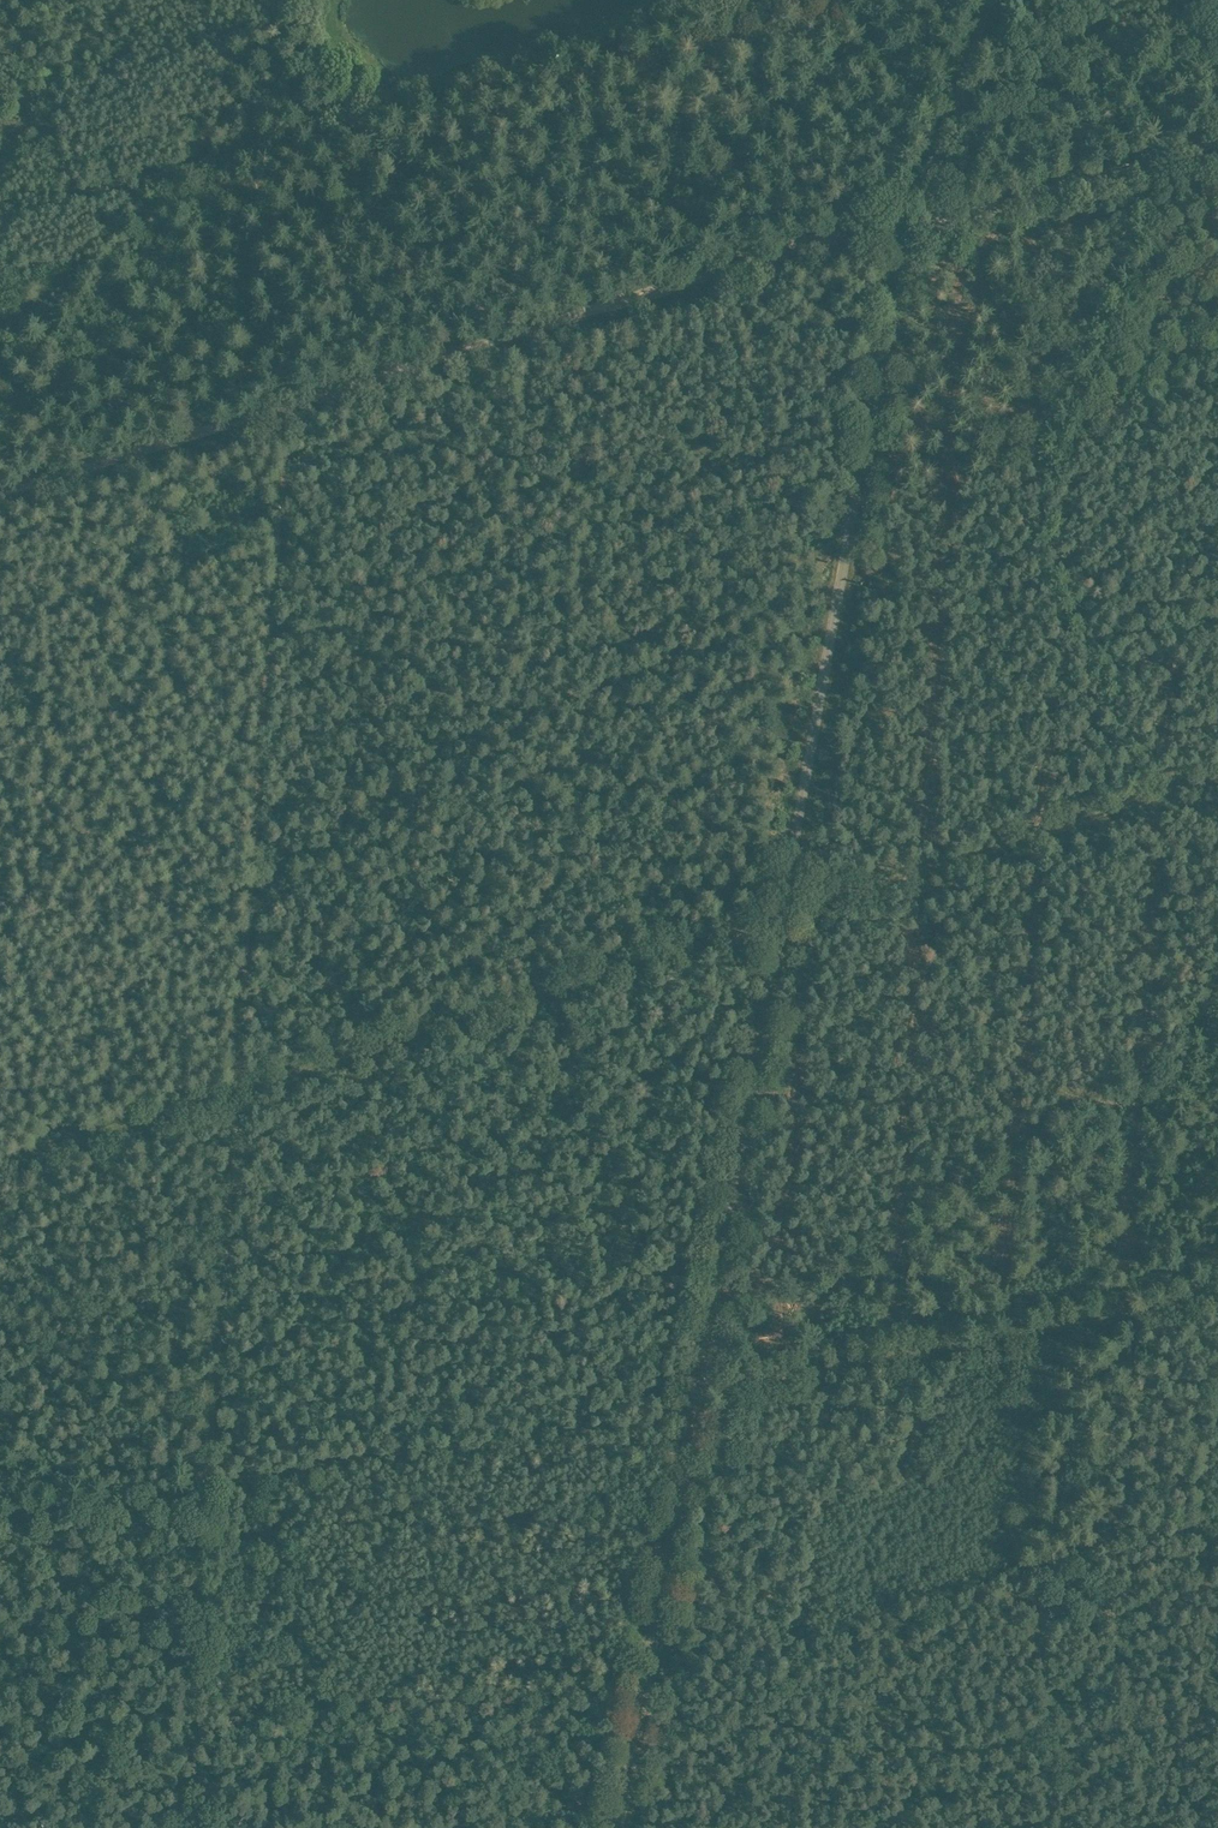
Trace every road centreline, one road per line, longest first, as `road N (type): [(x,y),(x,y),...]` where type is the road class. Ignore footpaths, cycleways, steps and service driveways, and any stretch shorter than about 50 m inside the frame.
road 1 (unclassified): [(616,1827),(877,385),(934,165),(992,0)]
road 2 (track): [(237,1079),(183,1827)]
road 3 (track): [(510,993),(1217,771)]
road 4 (track): [(691,1416),(0,1497)]
road 5 (track): [(287,403),(239,1056)]
road 6 (track): [(1217,1294),(698,1384)]
road 7 (track): [(615,307),(287,403)]
road 8 (track): [(1217,143),(923,224)]
road 9 (track): [(287,403),(0,493)]
road 10 (track): [(901,225),(615,307)]
road 11 (track): [(237,1079),(510,993)]
road 12 (track): [(0,1153),(237,1079)]

